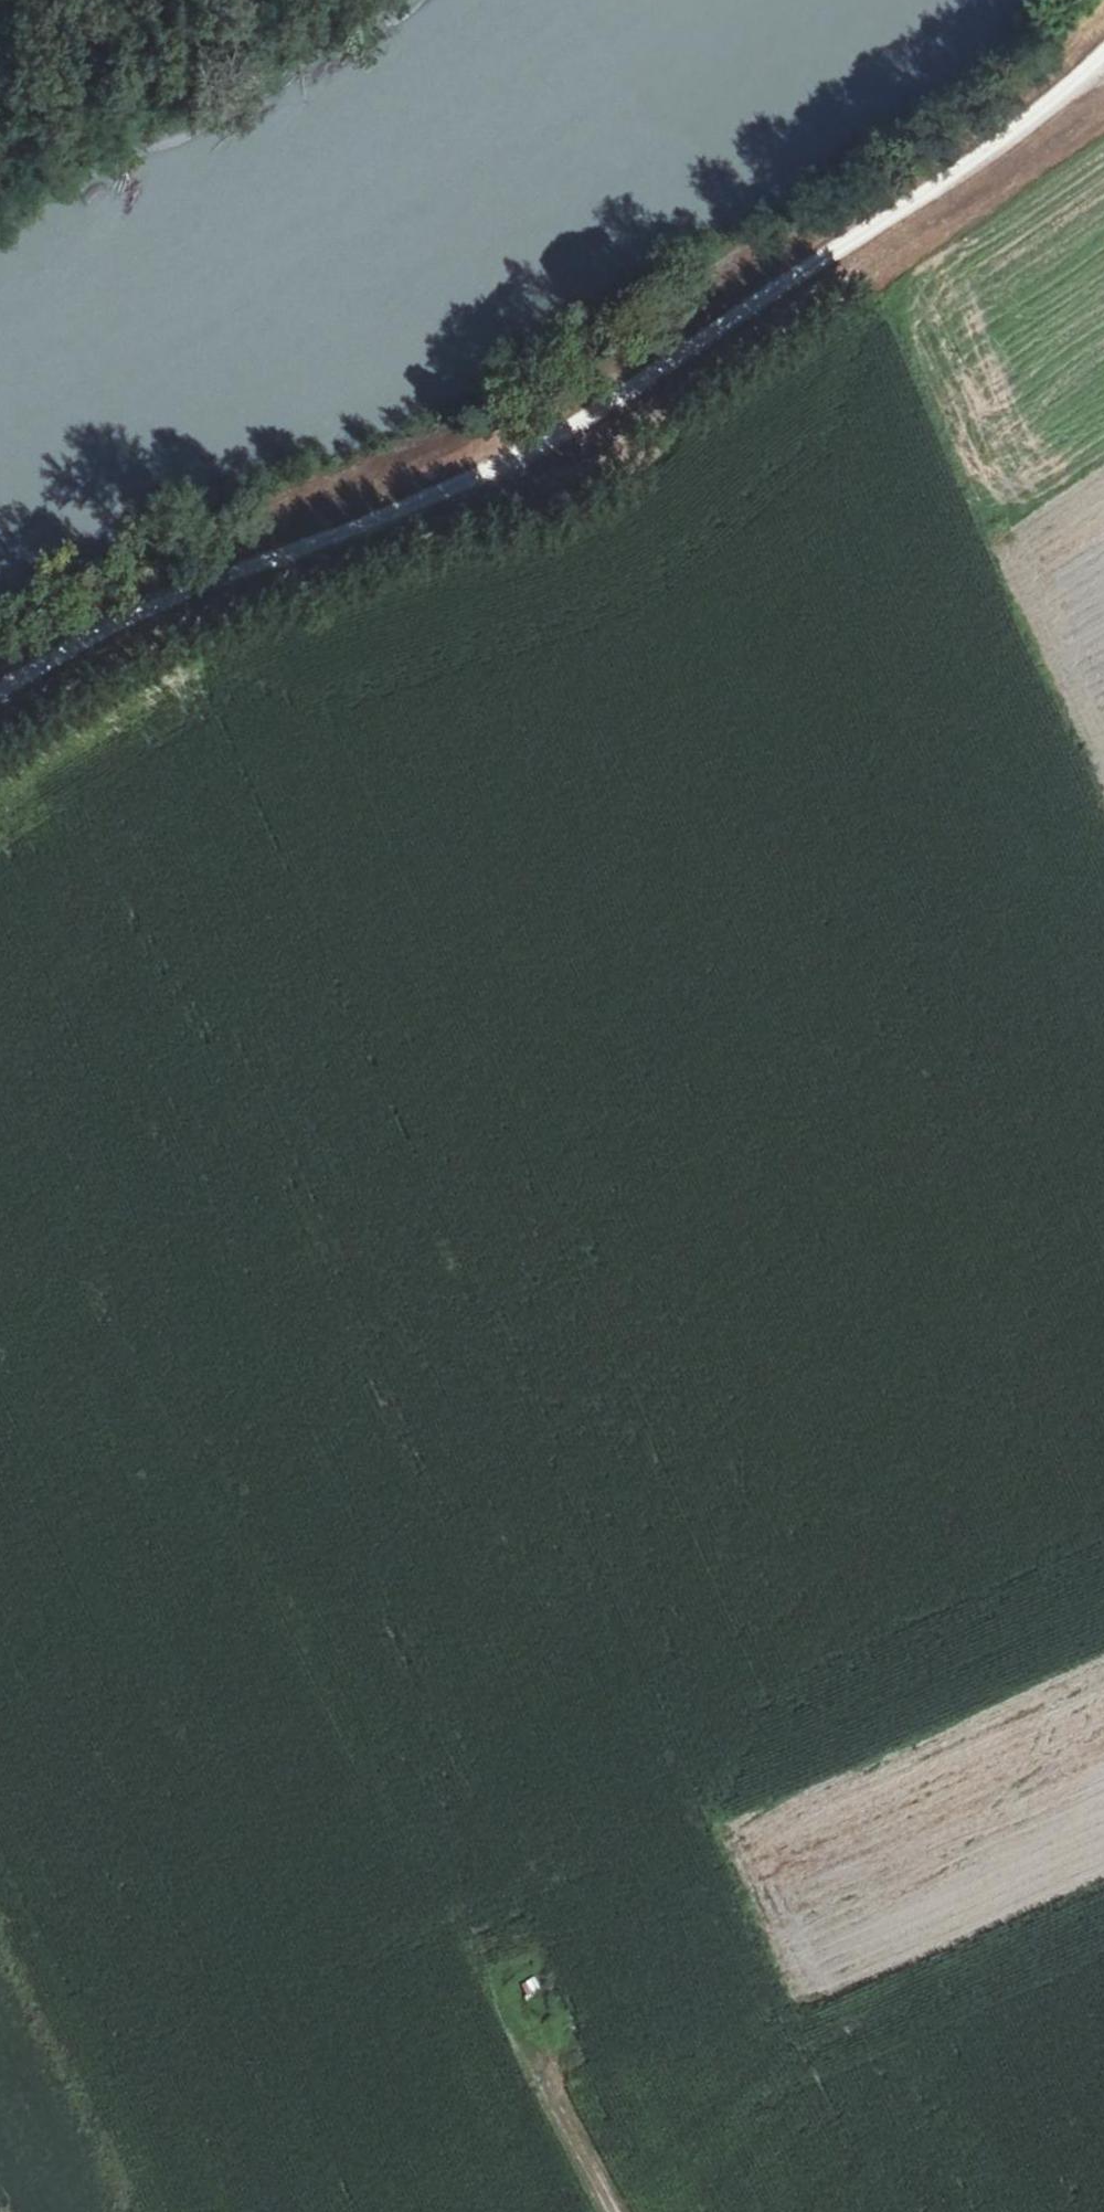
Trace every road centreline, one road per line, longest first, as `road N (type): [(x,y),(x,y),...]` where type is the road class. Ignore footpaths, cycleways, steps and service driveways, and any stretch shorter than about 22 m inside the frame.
road 1 (track): [(0,694),(174,586),(484,458),(958,161),(1103,43)]
road 2 (track): [(536,2066),(616,2211)]

